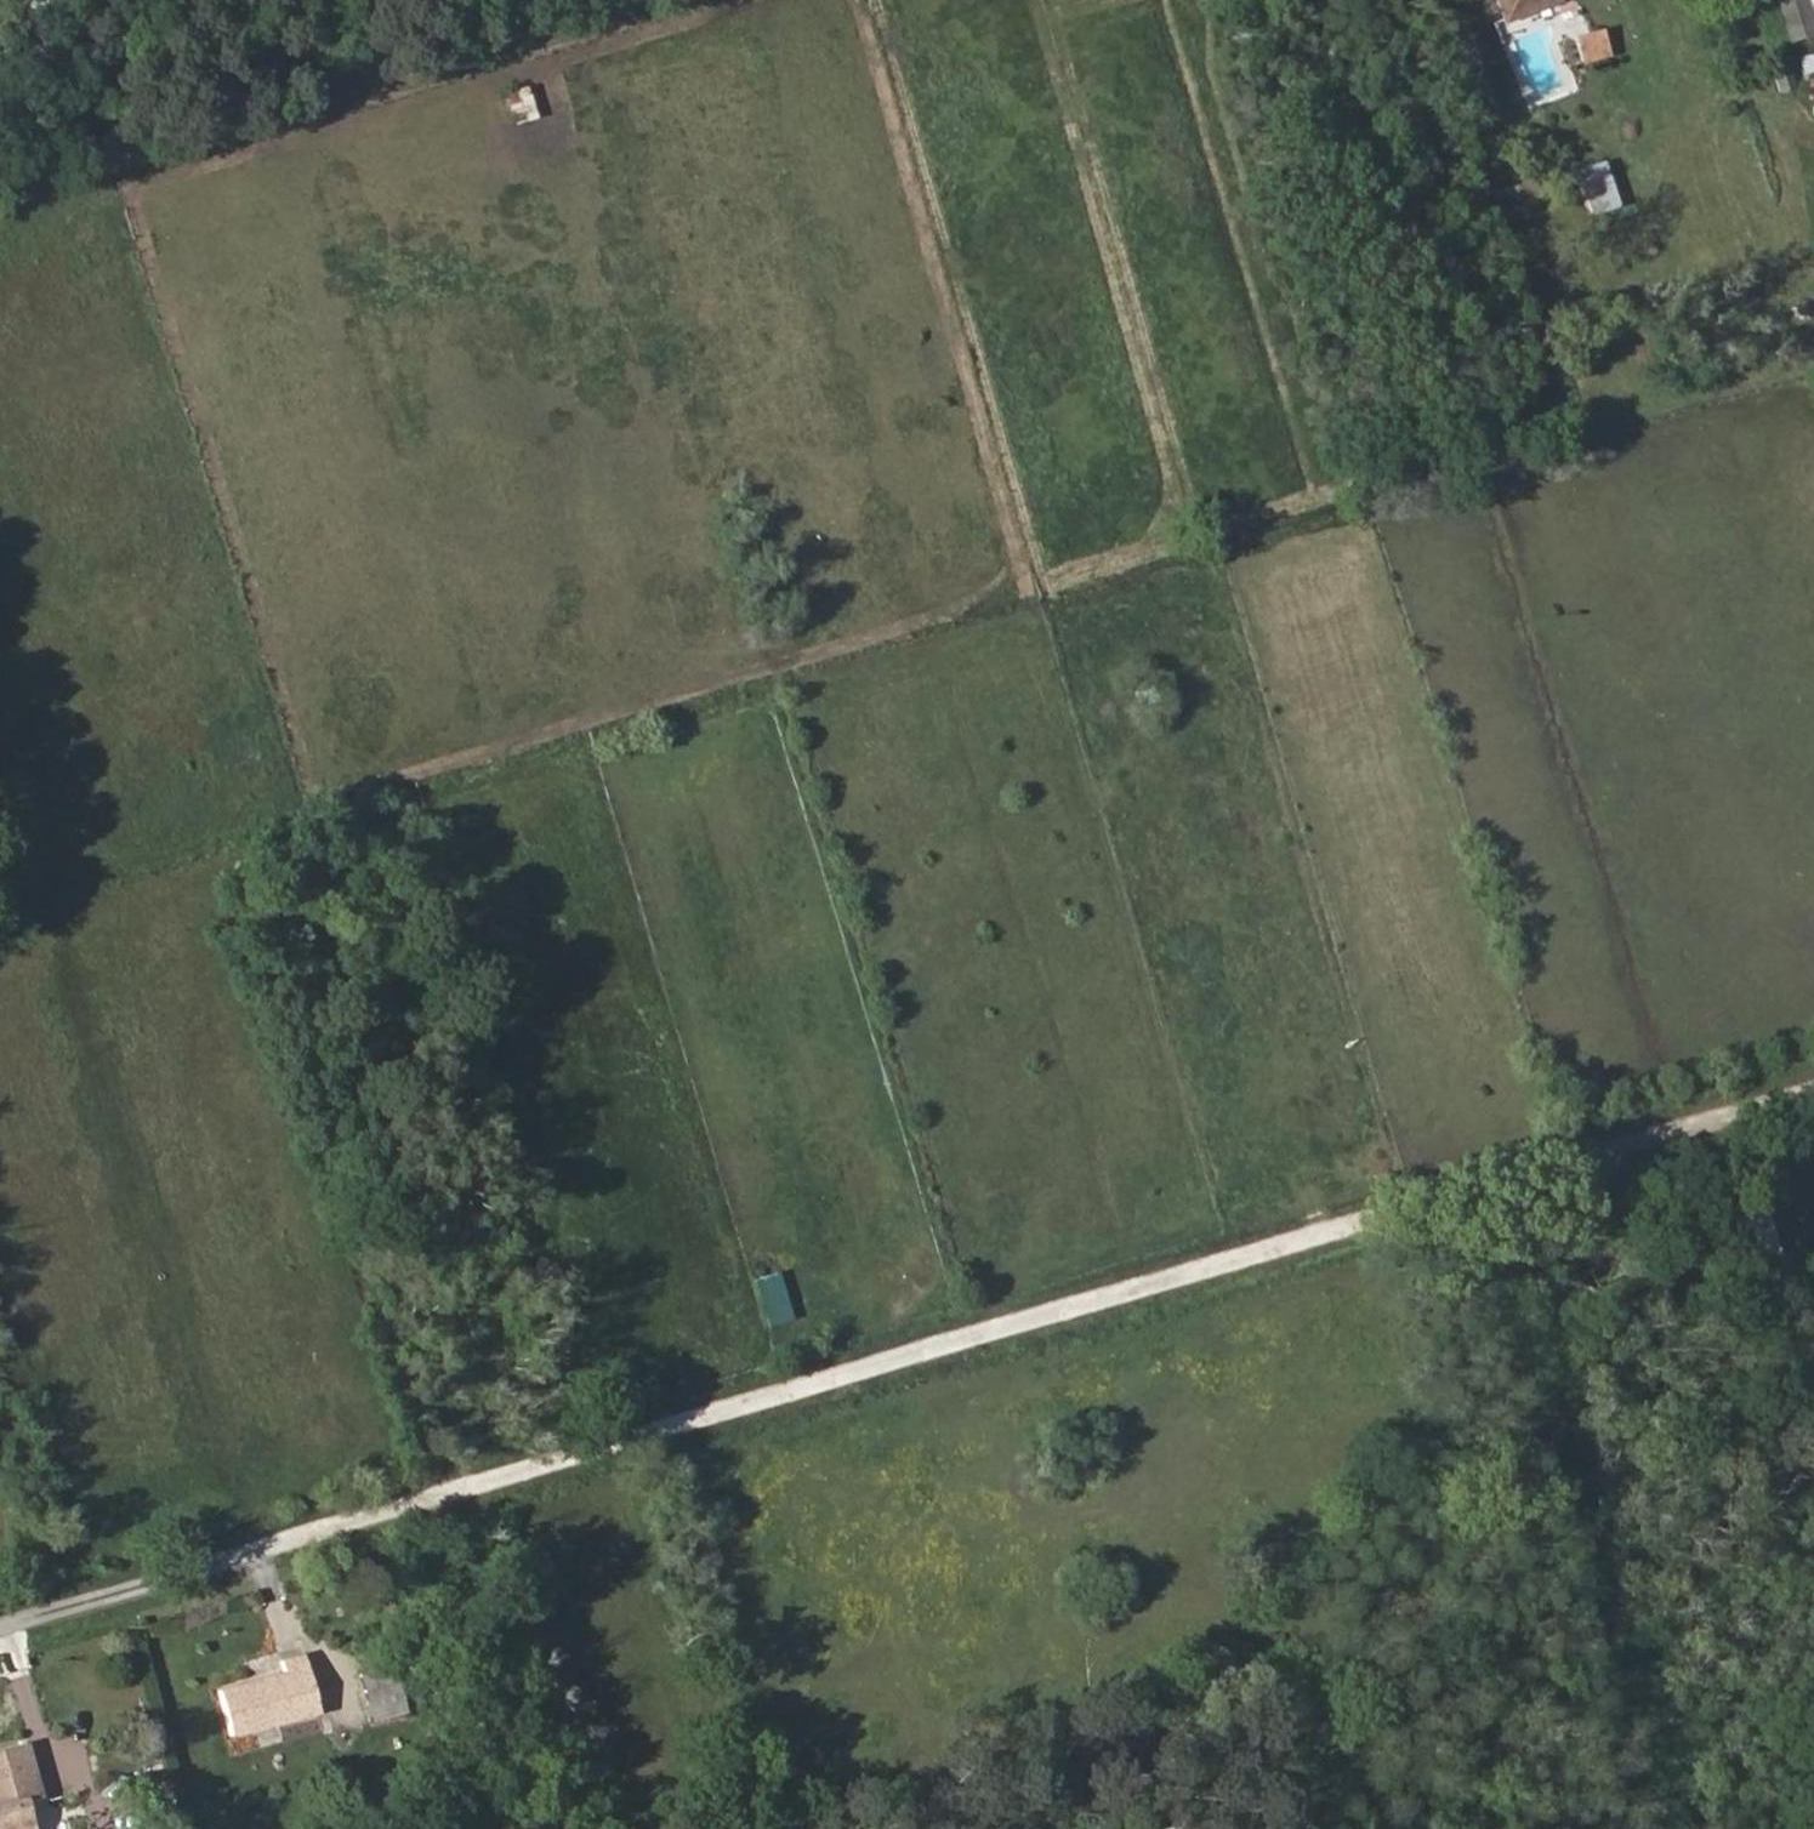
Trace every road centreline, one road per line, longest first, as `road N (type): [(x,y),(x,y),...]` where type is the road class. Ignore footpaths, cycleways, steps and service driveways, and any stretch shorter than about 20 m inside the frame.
road 1 (residential): [(0,1627),(1813,1088)]

